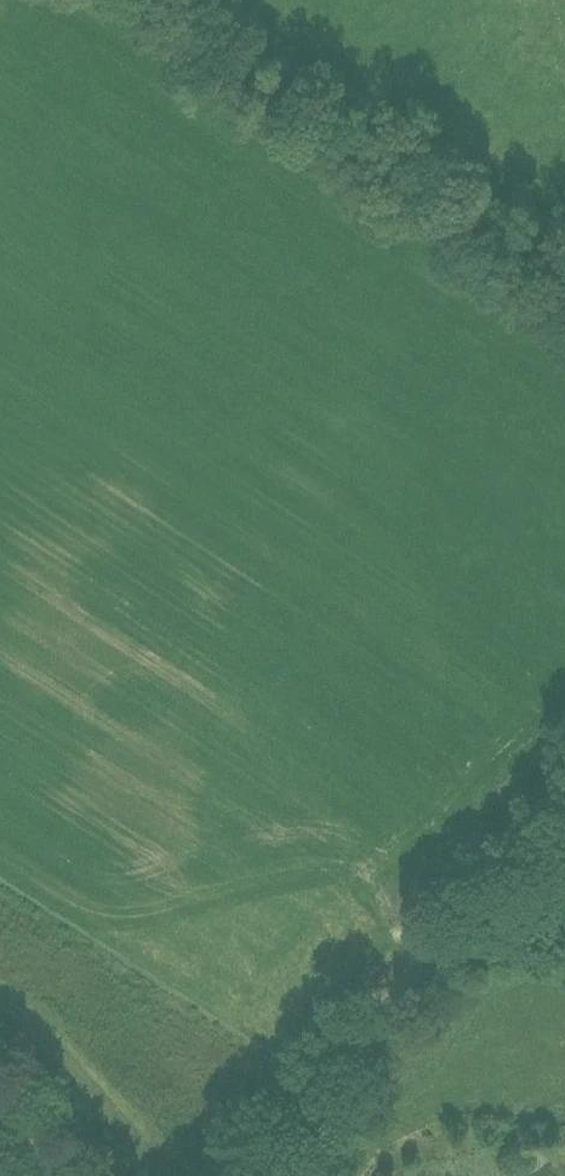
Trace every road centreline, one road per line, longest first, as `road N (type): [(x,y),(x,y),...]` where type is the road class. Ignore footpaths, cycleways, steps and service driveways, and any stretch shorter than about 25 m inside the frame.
road 1 (unclassified): [(249,1175),(330,1069),(564,810)]

